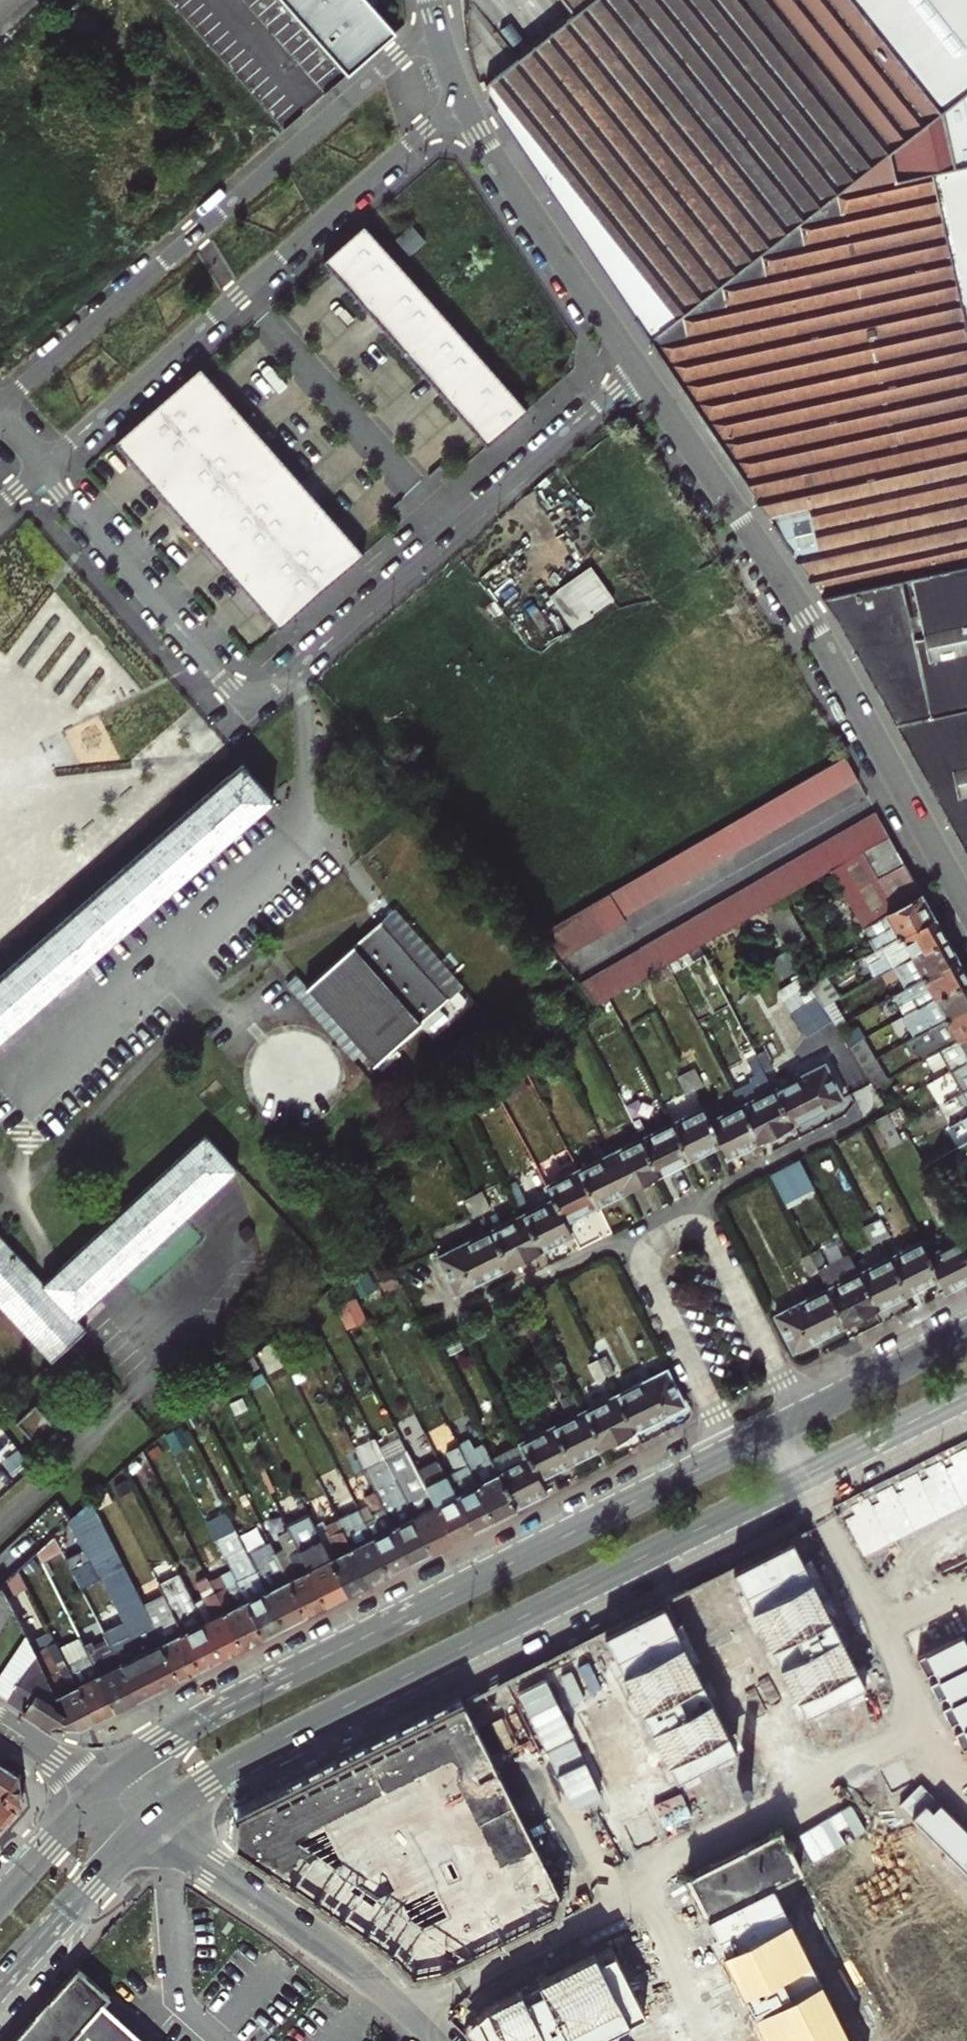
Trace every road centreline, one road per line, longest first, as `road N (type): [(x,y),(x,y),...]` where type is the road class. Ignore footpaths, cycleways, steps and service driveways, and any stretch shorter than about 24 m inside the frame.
road 1 (residential): [(638,371),(248,710),(40,468)]
road 2 (primary): [(148,1823),(227,1769),(802,1477)]
road 3 (primary): [(735,1452),(206,1718),(103,1791)]
road 4 (residential): [(405,2014),(631,1904),(668,1856),(927,1723),(881,1634)]
road 5 (tertiary): [(966,908),(806,617),(638,371)]
road 6 (residential): [(434,27),(0,408)]
road 7 (residential): [(40,468),(461,98)]
road 8 (tertiary): [(638,371),(461,98)]
road 9 (tertiary): [(405,2014),(328,1947),(148,1823)]
road 10 (residential): [(627,1238),(735,1452)]
road 11 (residential): [(804,1415),(697,1203)]
road 12 (primary): [(0,1984),(148,1823)]
road 13 (primary): [(802,1477),(966,1394)]
road 14 (primary): [(966,1335),(804,1415)]
road 15 (residential): [(881,1634),(802,1477)]
road 16 (primary): [(103,1791),(0,1903)]
road 17 (residential): [(827,1138),(697,1203)]
road 18 (residential): [(627,1238),(505,1299)]
road 19 (tertiary): [(0,1722),(103,1791)]

